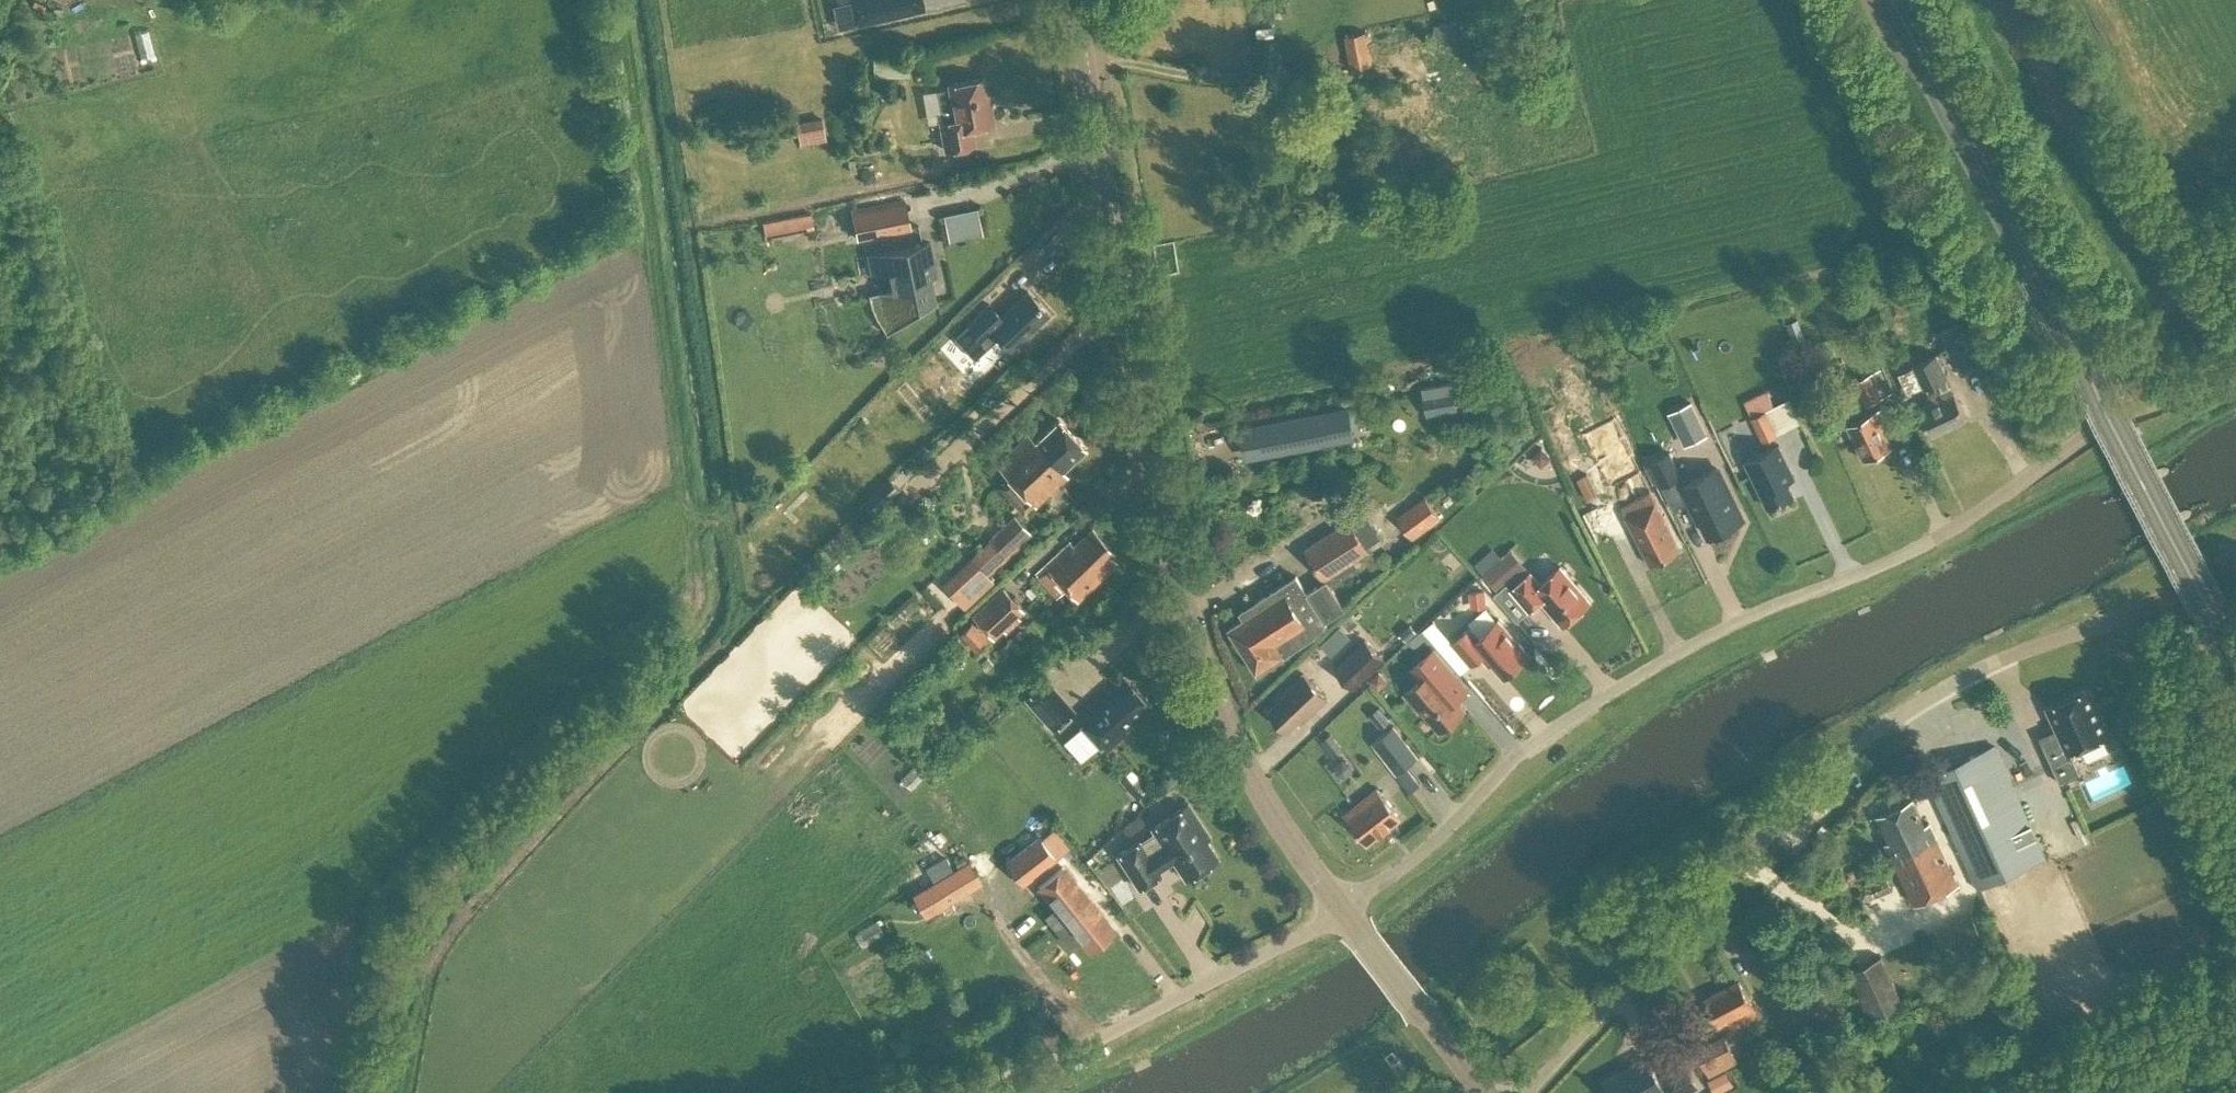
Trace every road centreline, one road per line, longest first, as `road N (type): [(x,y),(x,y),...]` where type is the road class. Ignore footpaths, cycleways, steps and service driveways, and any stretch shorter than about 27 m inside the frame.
road 1 (unclassified): [(1339,908),(1435,841),(1526,748),(1617,689),(1755,615),(1917,549),(2141,407),(2235,380)]
road 2 (unclassified): [(1339,908),(1264,801),(1212,663),(1080,0)]
road 3 (residential): [(1526,1092),(1857,747),(1994,662),(2169,601),(2235,561)]
road 4 (primary): [(2235,652),(2034,269)]
road 5 (trunk): [(2034,269),(1893,0)]
road 6 (unclassified): [(1105,1041),(1339,908)]
road 7 (unclassified): [(1426,1016),(1339,908)]
road 8 (track): [(1105,1041),(993,1092)]

